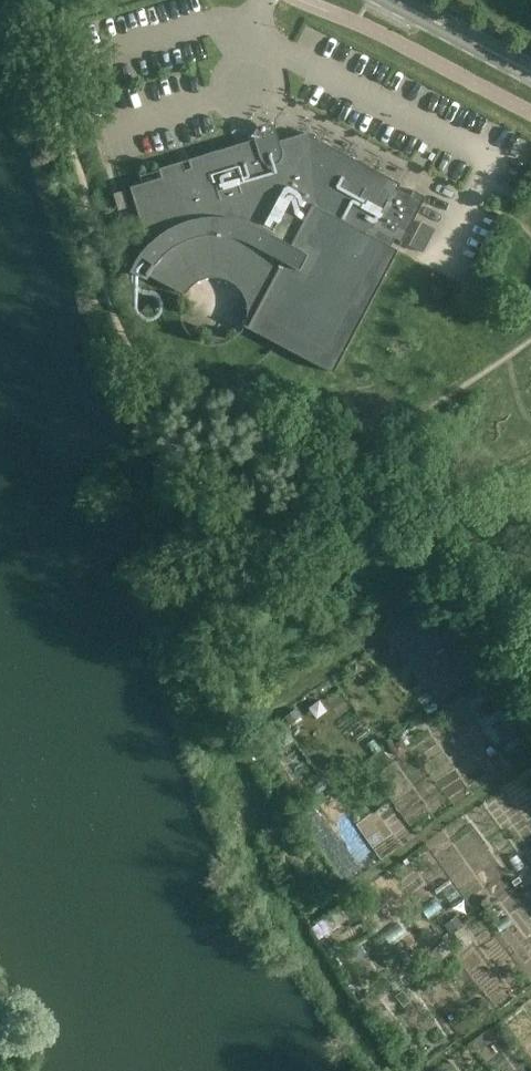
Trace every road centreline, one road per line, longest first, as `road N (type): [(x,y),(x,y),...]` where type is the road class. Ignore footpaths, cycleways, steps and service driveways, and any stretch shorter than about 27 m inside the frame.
road 1 (tertiary): [(530,72),(396,0)]

